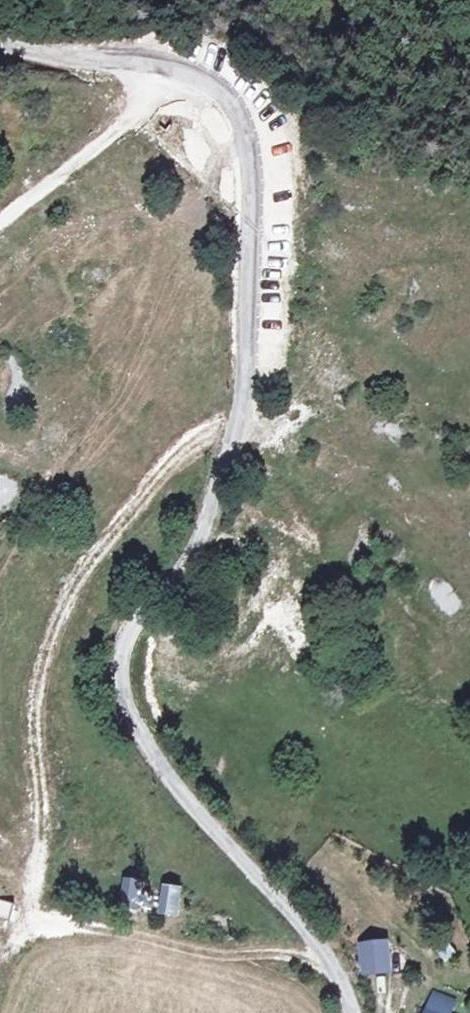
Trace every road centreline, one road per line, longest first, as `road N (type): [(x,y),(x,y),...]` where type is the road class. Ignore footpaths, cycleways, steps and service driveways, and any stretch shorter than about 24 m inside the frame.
road 1 (unclassified): [(0,46),(170,69),(210,86),(237,118),(248,190),(240,423),(195,544),(128,645),(117,693),(123,717),(159,767),(307,934),(348,1012)]
road 2 (track): [(240,423),(189,446),(137,504),(83,571),(49,639),(35,693),(29,905),(40,922),(55,927),(227,956),(325,959)]
road 3 (track): [(0,222),(122,124),(170,69)]

